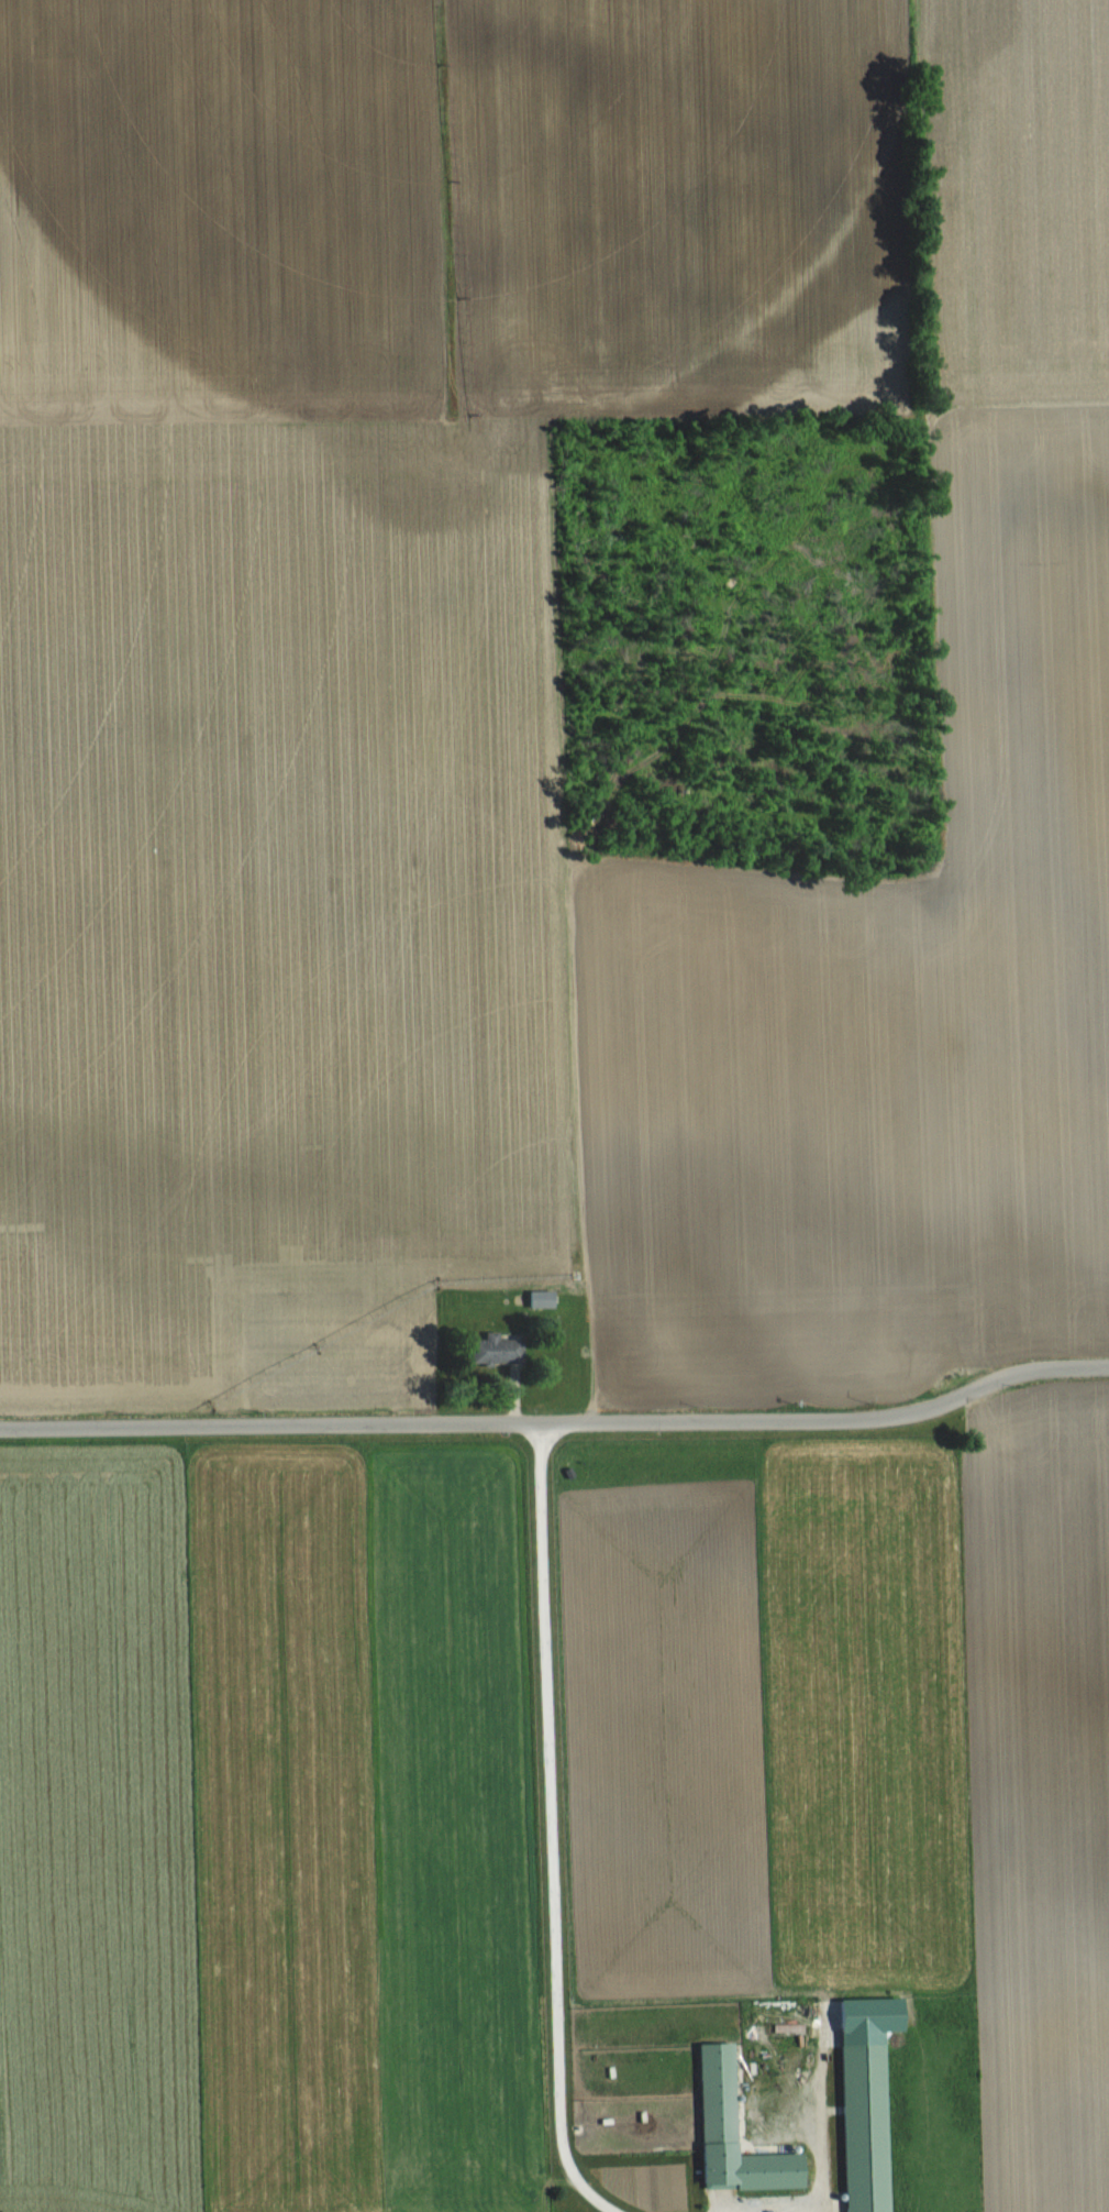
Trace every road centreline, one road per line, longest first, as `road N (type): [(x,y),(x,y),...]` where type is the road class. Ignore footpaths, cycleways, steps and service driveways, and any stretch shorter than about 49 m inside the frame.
road 1 (residential): [(0,1423),(852,1416),(943,1401),(1007,1367),(1108,1359)]

